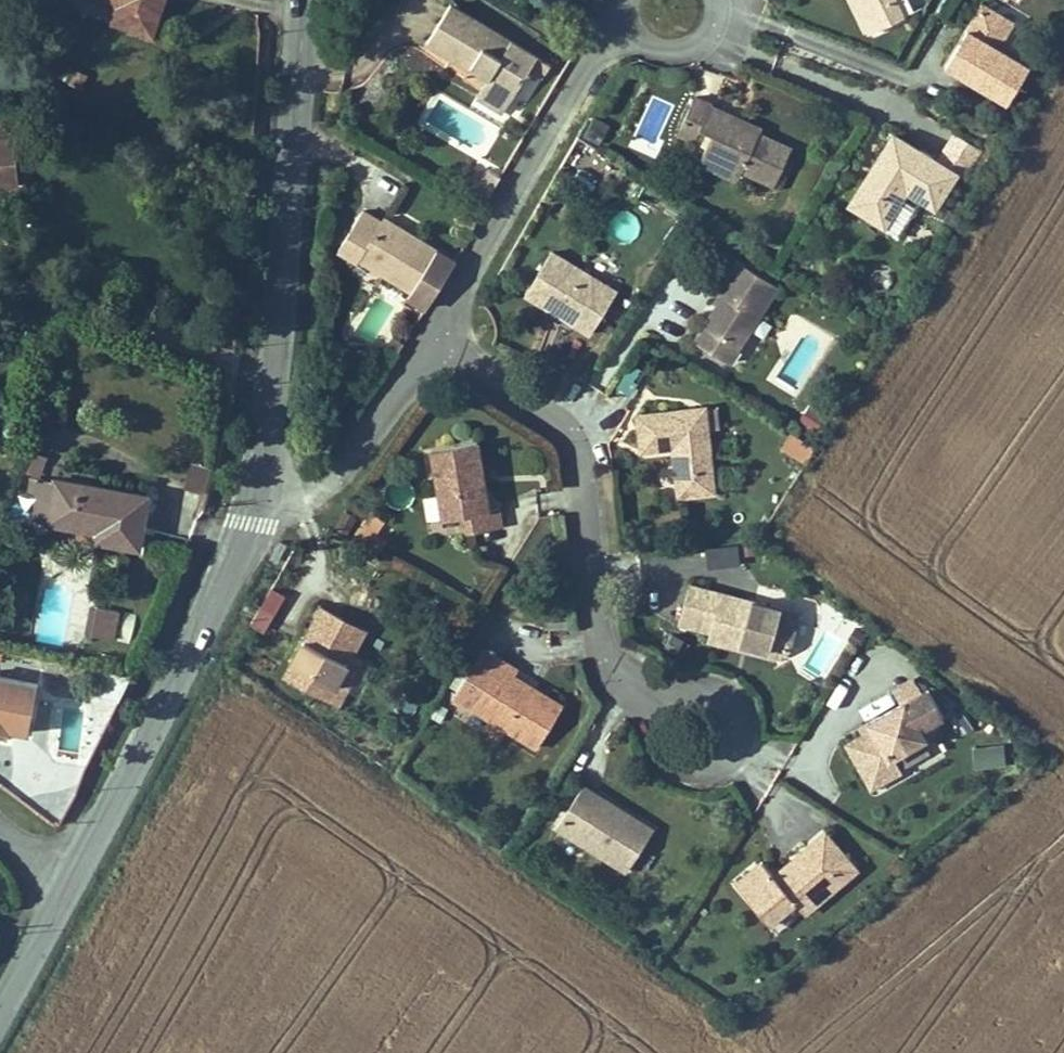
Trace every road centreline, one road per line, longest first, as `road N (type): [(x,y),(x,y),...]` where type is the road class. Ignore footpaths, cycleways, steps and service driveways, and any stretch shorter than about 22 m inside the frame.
road 1 (residential): [(433,332),(575,429),(609,644),(644,706),(689,722)]
road 2 (tertiary): [(256,488),(279,334),(309,0)]
road 3 (tertiary): [(74,885),(224,575),(256,488)]
road 4 (residential): [(671,3),(584,52),(433,332)]
road 5 (residential): [(433,332),(364,433),(317,475),(256,488)]
road 6 (tertiary): [(0,1018),(74,885)]

